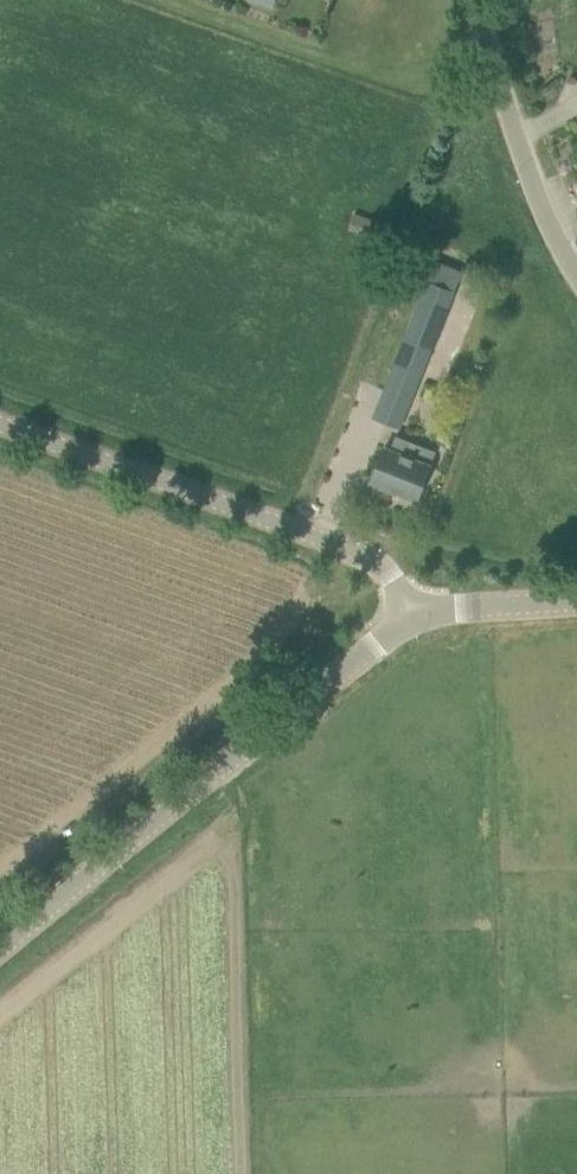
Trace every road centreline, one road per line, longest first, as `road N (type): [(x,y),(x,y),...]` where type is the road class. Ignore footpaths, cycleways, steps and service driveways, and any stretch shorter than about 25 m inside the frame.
road 1 (tertiary): [(0,948),(417,616)]
road 2 (unclassified): [(417,616),(365,554),(0,424)]
road 3 (unclassified): [(576,269),(534,179),(474,0)]
road 4 (tertiary): [(576,603),(417,616)]

